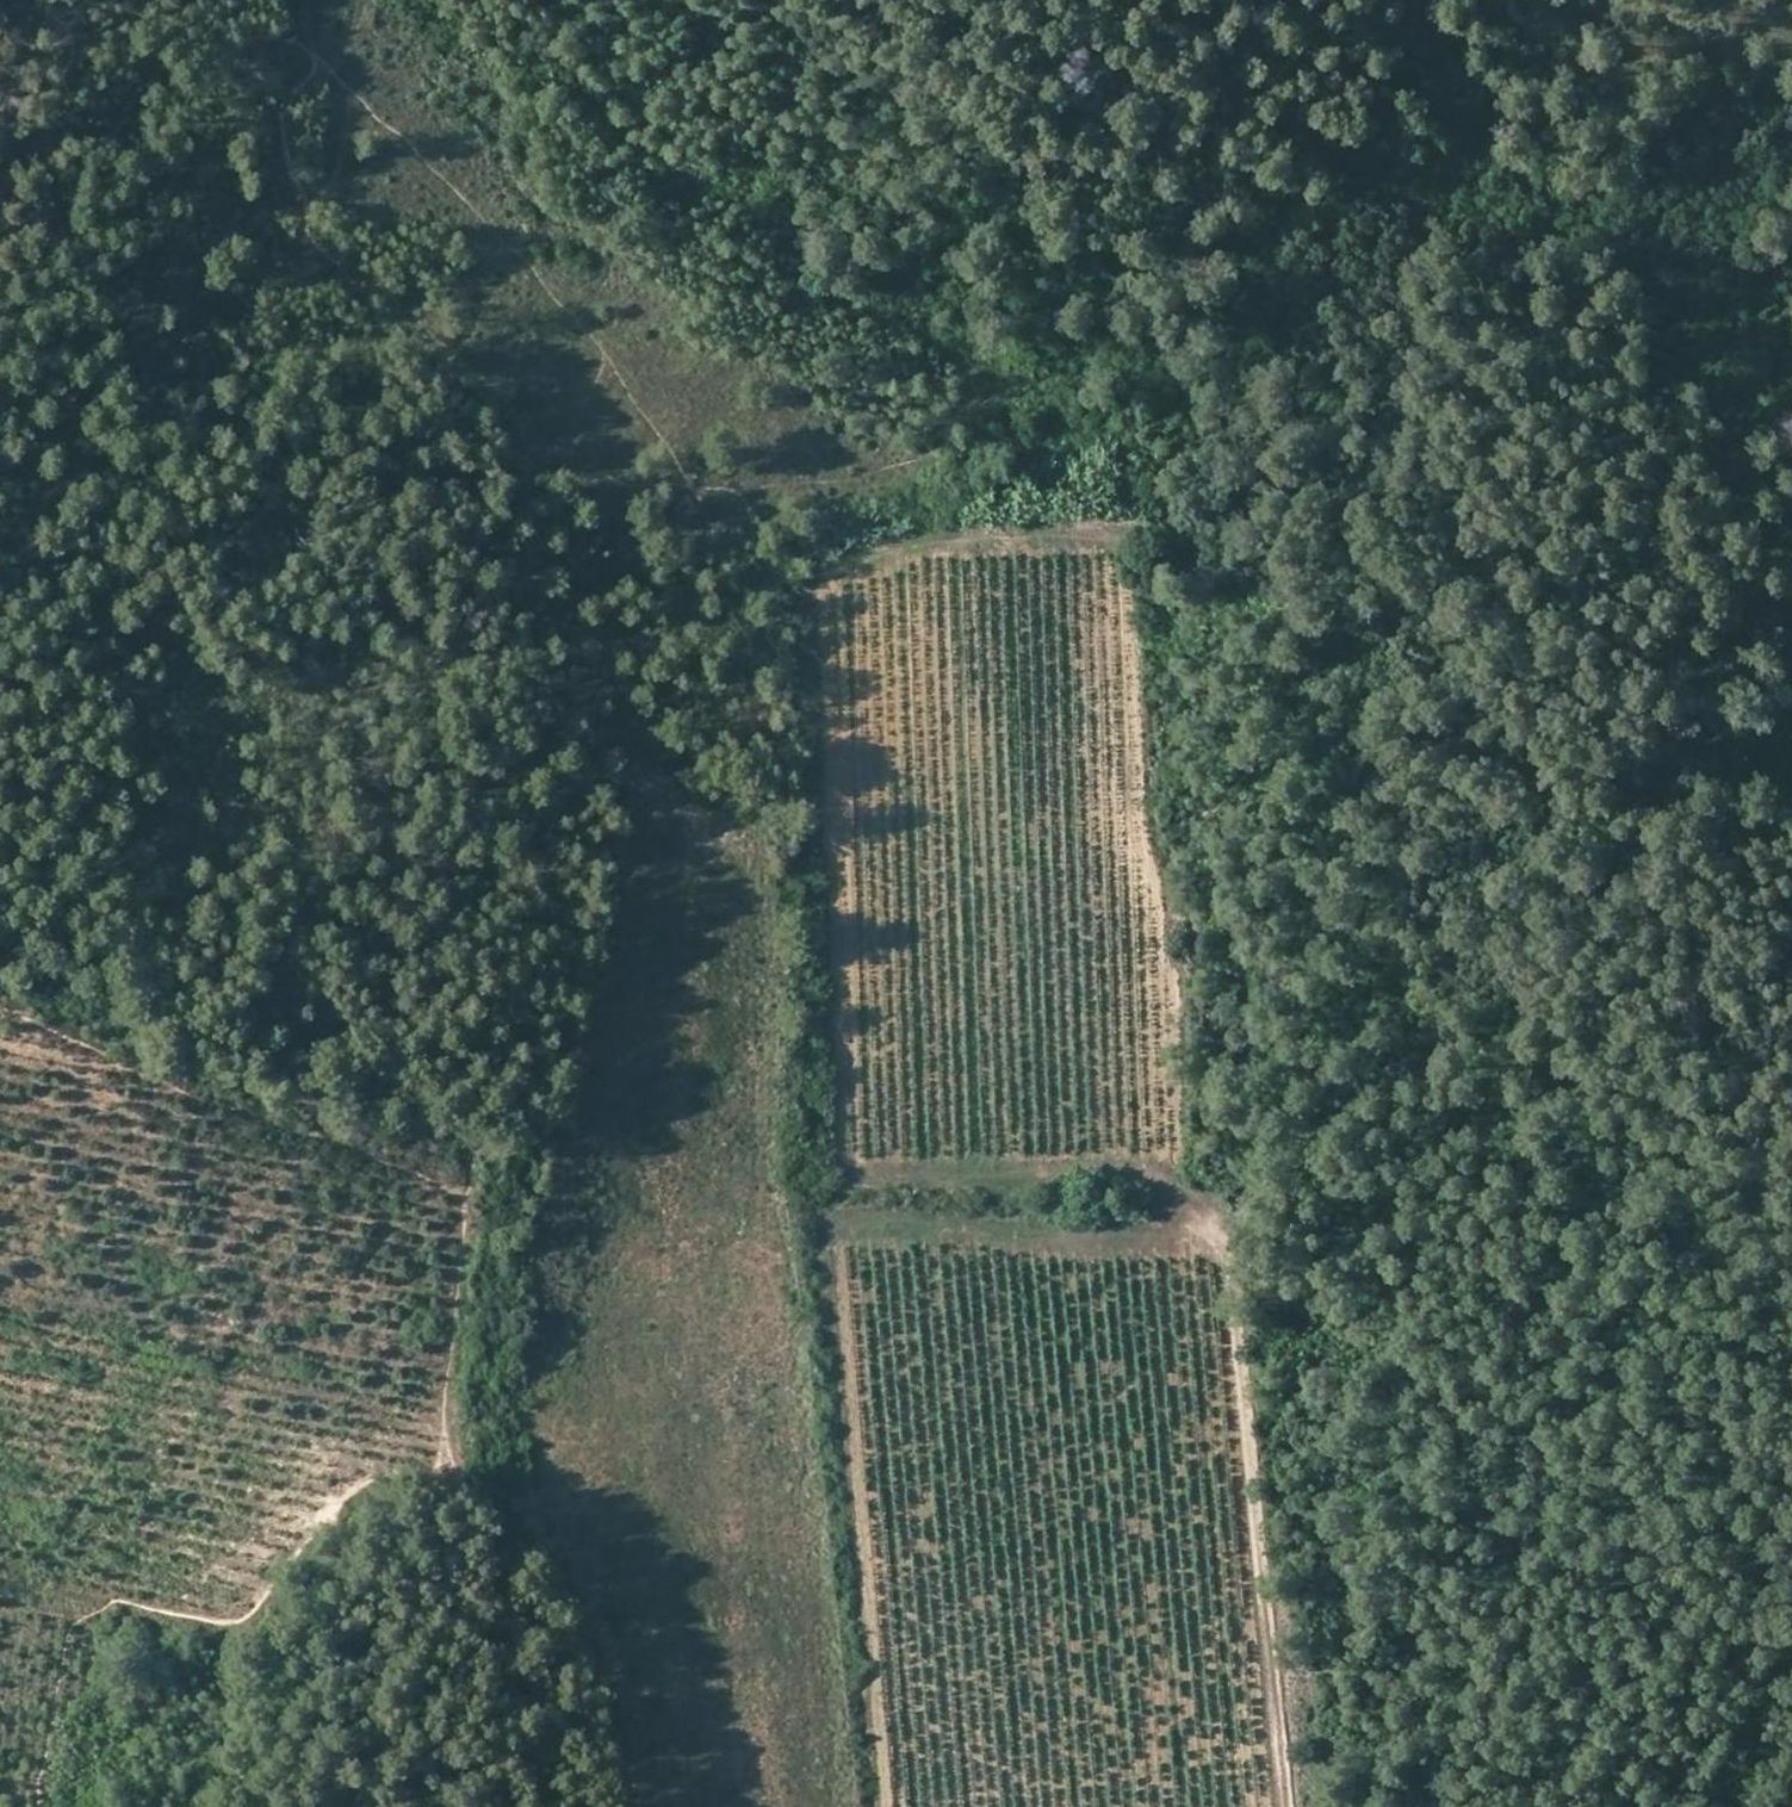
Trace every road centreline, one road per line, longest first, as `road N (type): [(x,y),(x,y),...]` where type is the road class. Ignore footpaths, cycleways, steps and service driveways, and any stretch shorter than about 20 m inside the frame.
road 1 (track): [(1281,1806),(1222,1241)]
road 2 (track): [(462,1479),(548,1806)]

